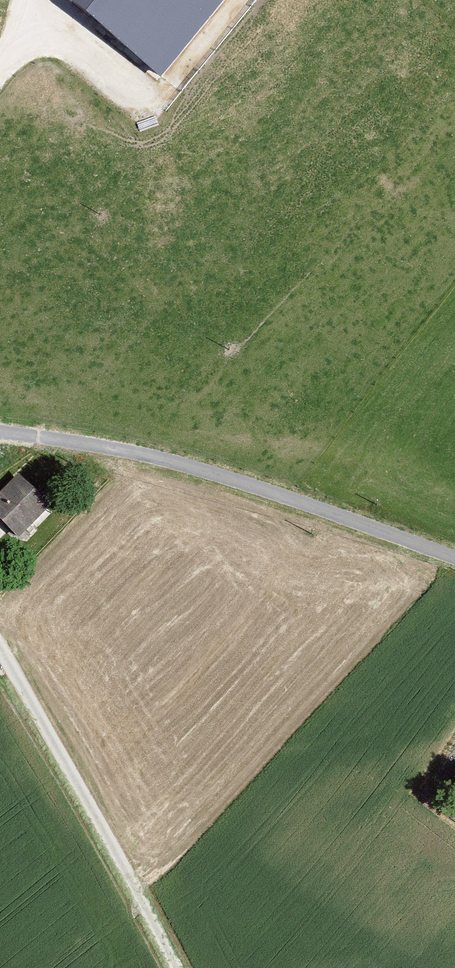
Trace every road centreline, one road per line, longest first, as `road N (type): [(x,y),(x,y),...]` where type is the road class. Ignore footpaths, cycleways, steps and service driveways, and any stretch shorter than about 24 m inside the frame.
road 1 (track): [(454,568),(170,460),(0,435)]
road 2 (track): [(177,967),(0,648)]

